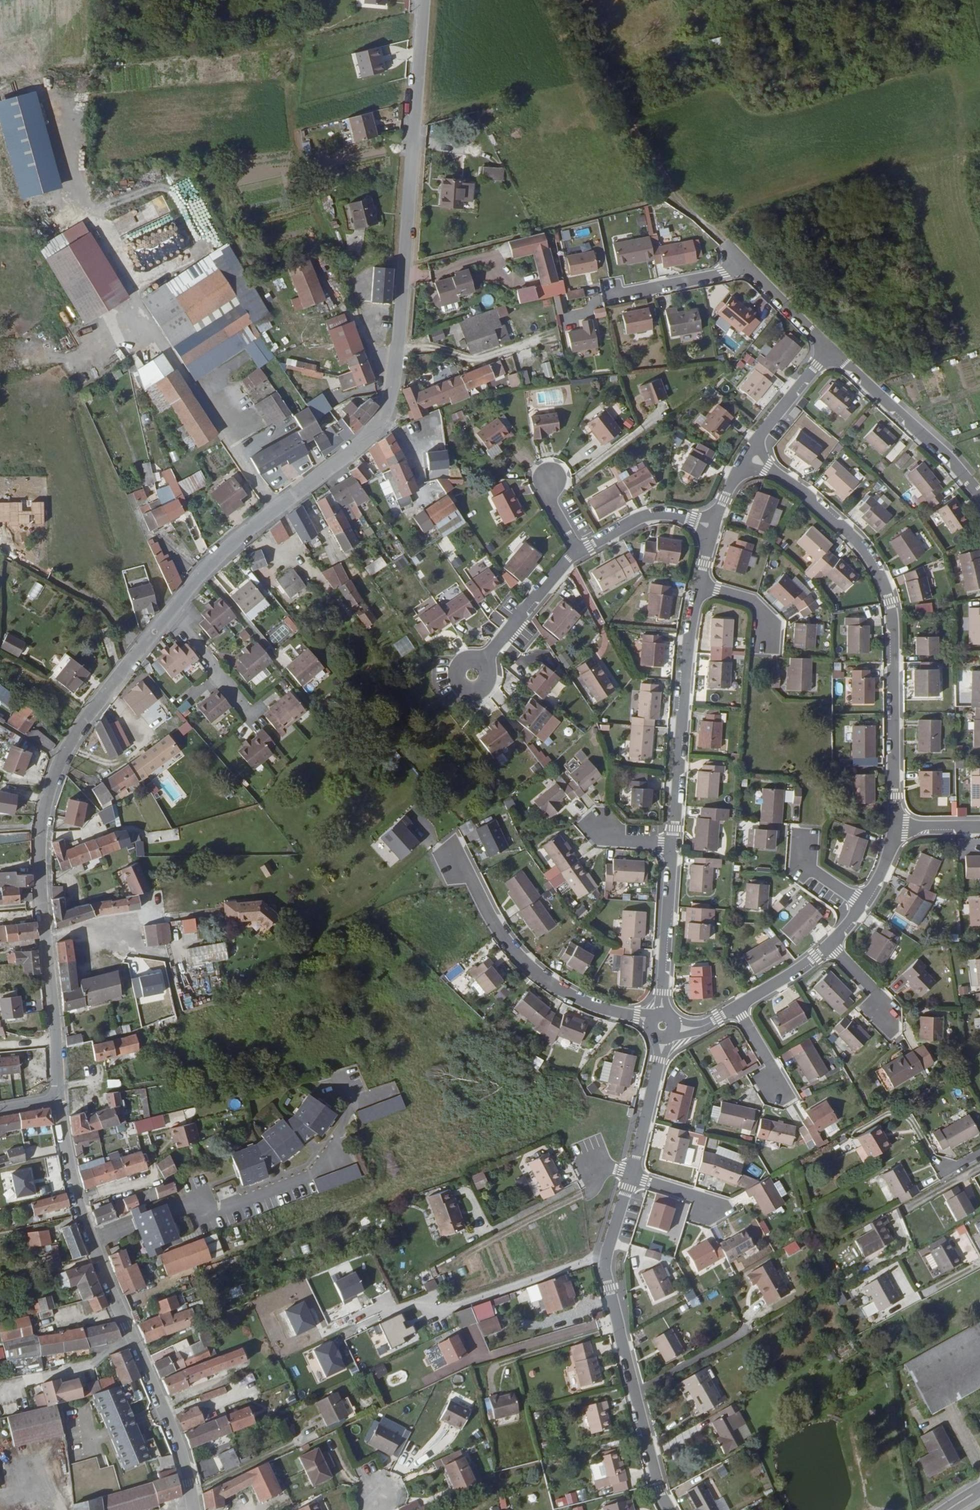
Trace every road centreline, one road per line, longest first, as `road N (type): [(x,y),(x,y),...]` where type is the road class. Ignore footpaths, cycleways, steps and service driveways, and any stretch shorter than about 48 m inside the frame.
road 1 (residential): [(425,0),(388,413),(332,469),(213,560),(170,614)]
road 2 (residential): [(170,614),(63,758),(48,805),(41,856),(59,1098)]
road 3 (residential): [(59,1098),(84,1216),(195,1509)]
road 4 (residential): [(750,454),(859,541),(890,601),(894,827)]
road 5 (residential): [(457,852),(490,916),(546,980),(663,1026)]
road 6 (residential): [(701,588),(687,642),(673,845)]
road 7 (residential): [(610,1261),(608,1286),(667,1509)]
road 8 (track): [(563,0),(676,197)]
road 9 (residential): [(824,345),(979,497)]
road 10 (residential): [(426,1313),(592,1259),(610,1261)]
road 11 (residential): [(673,845),(663,1026)]
road 12 (residential): [(663,1026),(634,1176)]
road 13 (residential): [(484,662),(578,551)]
road 14 (residential): [(578,551),(643,517),(707,524)]
road 15 (residential): [(615,295),(749,267)]
road 16 (residential): [(824,345),(750,454)]
road 17 (residential): [(170,614),(252,715)]

